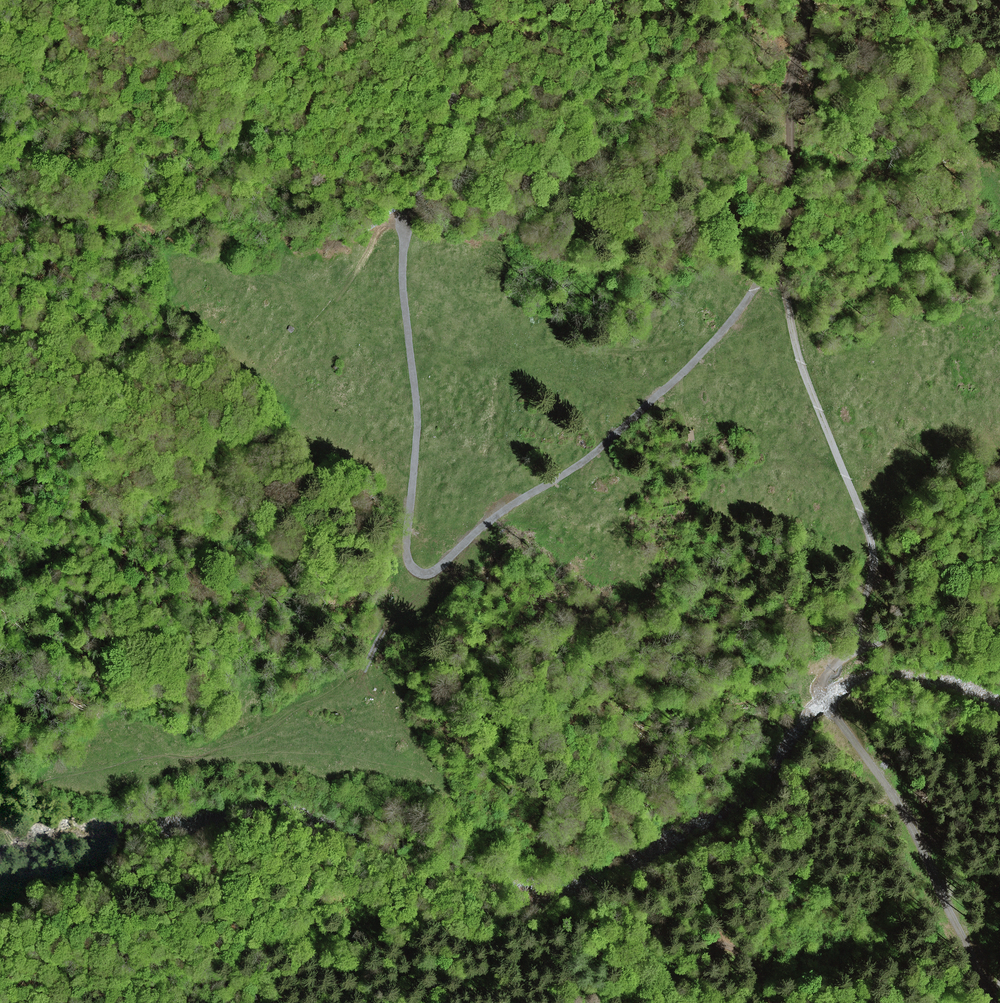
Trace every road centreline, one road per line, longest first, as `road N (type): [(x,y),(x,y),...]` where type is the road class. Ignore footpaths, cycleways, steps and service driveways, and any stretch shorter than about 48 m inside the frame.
road 1 (track): [(999,491),(979,509),(917,607),(885,639),(865,640),(860,623),(874,558),(796,353),(778,269),(602,448),(516,501),(438,571),(414,571),(407,540),(416,412),(402,267),(407,216)]
road 2 (track): [(683,1002),(607,952),(533,996),(429,989),(393,964),(378,937)]
road 3 (track): [(999,980),(929,873),(904,800),(833,714)]
road 4 (track): [(778,269),(790,204),(789,93),(808,0)]
road 5 (track): [(407,216),(449,135),(468,0)]
road 6 (track): [(407,216),(385,217),(343,293),(264,373)]
road 7 (track): [(771,1002),(753,969),(721,941),(710,947),(694,1002)]

